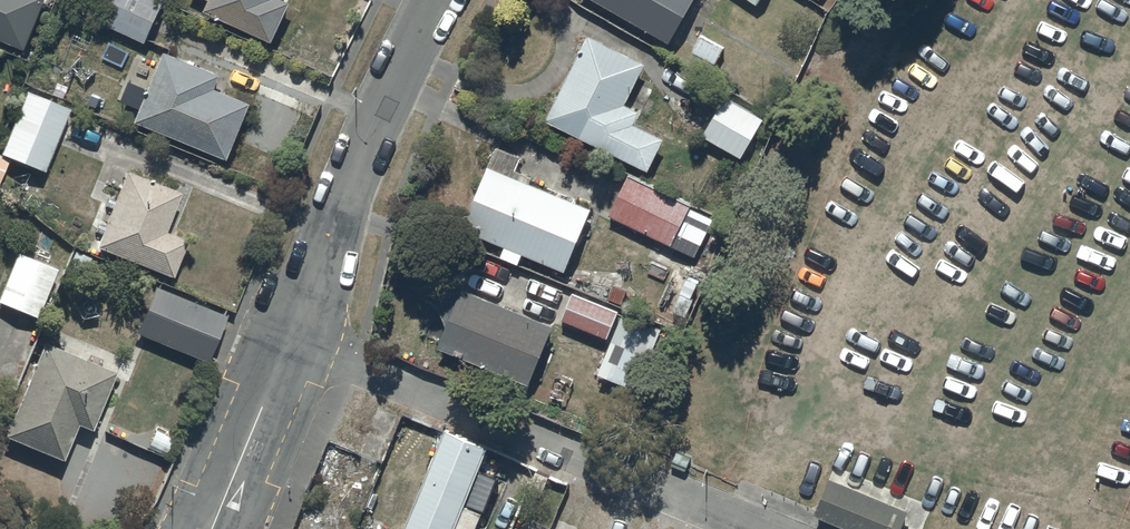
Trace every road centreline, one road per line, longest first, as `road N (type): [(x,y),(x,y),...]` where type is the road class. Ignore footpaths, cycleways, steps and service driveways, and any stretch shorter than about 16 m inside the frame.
road 1 (residential): [(437,0),(338,209),(211,528)]

